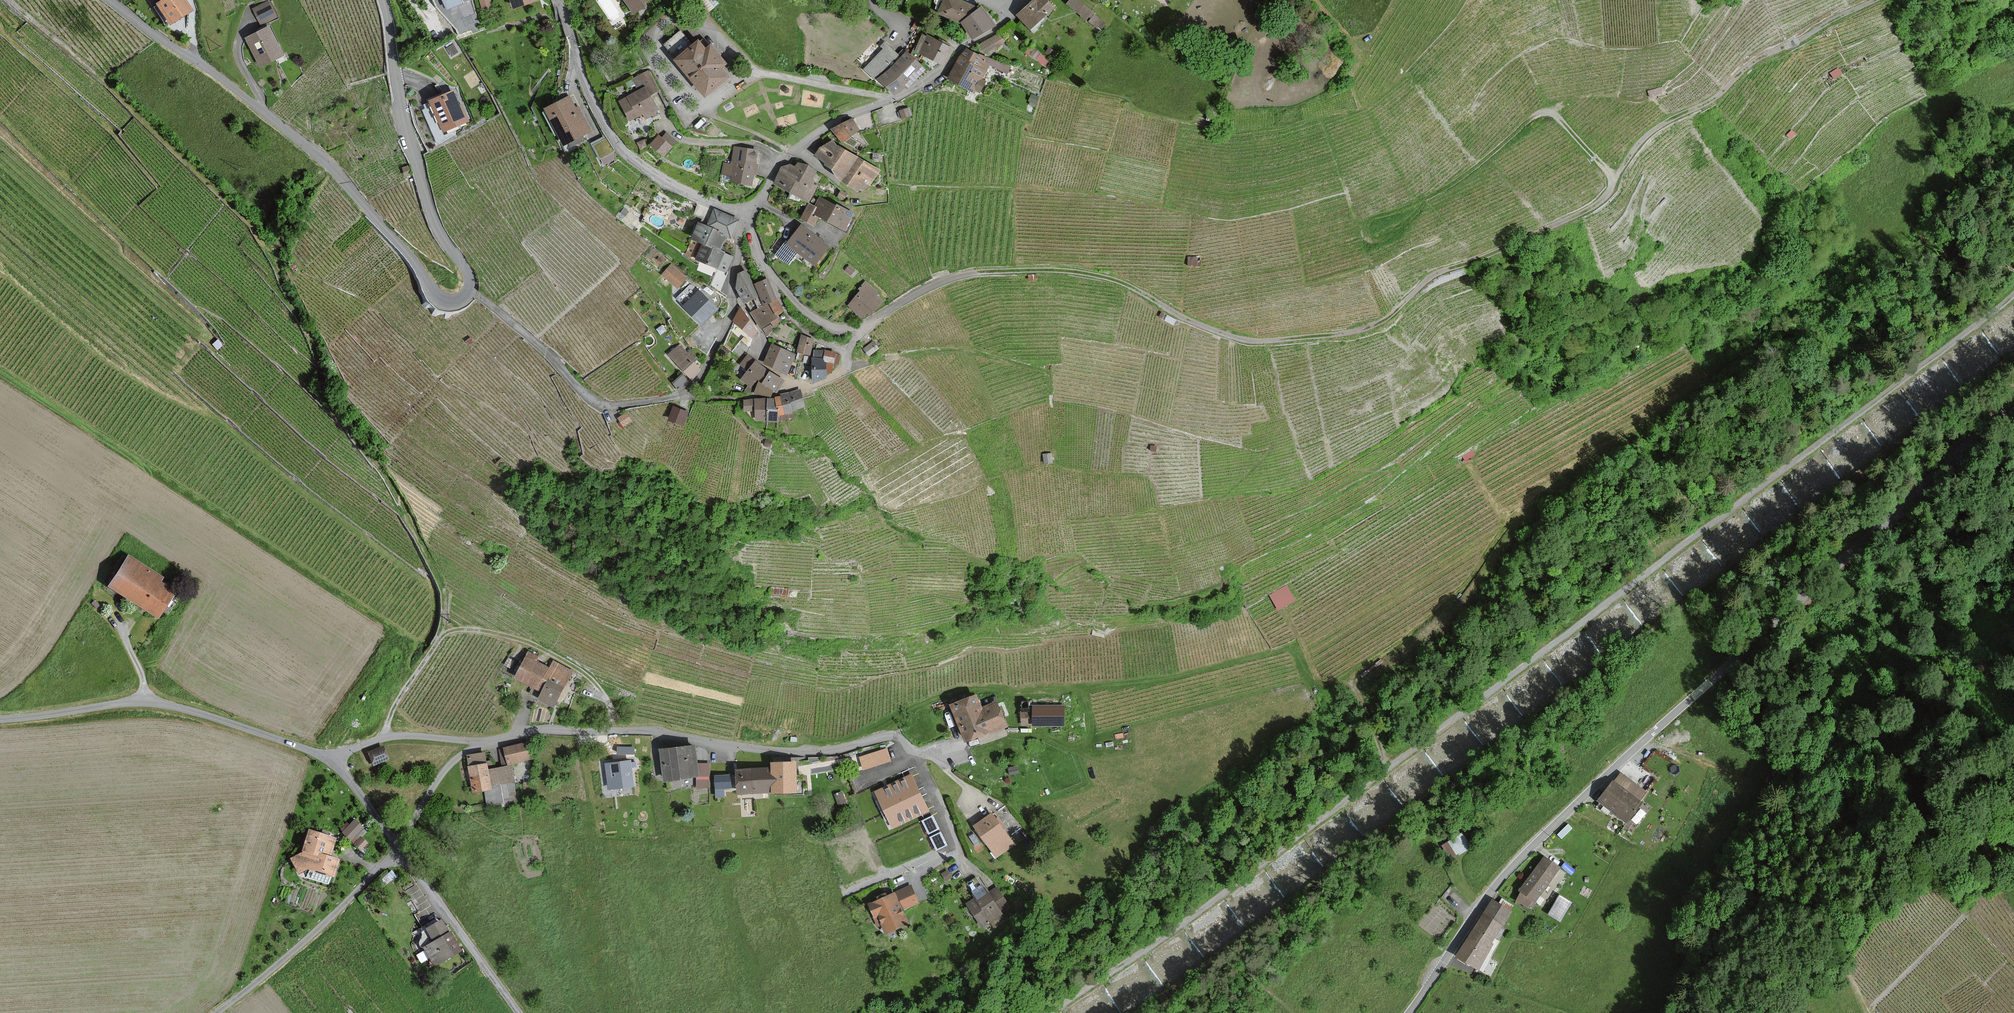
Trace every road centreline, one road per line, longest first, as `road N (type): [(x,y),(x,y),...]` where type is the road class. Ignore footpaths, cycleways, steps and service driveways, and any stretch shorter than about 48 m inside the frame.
road 1 (track): [(1047,1012),(1188,920),(2013,295)]
road 2 (track): [(1874,0),(1746,67),(1718,96),(1651,132),(1595,204),(1435,275),(1368,327),(1245,340),(1108,278),(1041,270),(946,280),(863,331)]
road 3 (unclassified): [(1409,1012),(1511,868),(2013,403)]
road 4 (unclassified): [(480,746),(550,730),(651,732),(804,753),(896,739),(917,761),(958,852)]
road 5 (unclassified): [(469,290),(451,302),(436,297),(330,165),(111,0)]
road 6 (residential): [(746,216),(807,139),(921,86),(1001,25),(1010,7)]
road 7 (unclassified): [(331,761),(146,701),(0,719)]
road 8 (track): [(385,738),(395,706),(443,633),(463,629),(526,644),(584,676),(617,731)]
road 9 (unclassified): [(382,0),(405,128),(433,217),(466,269),(469,290)]
road 10 (residential): [(746,216),(672,184),(621,148),(590,94),(558,0)]
road 11 (residential): [(469,290),(600,408),(684,397)]
road 12 (unclassified): [(217,1012),(331,917),(398,846)]
road 13 (unclassified): [(518,1012),(398,846)]
road 14 (residential): [(684,397),(732,310),(729,284),(746,216)]
road 15 (residential): [(684,397),(775,397),(834,377),(848,353)]
road 16 (track): [(1614,178),(1552,113),(1533,117),(1494,151)]
road 17 (unclassified): [(331,761),(391,737),(480,746)]
road 18 (residential): [(848,353),(863,331),(817,320),(776,279)]
road 19 (unclassified): [(398,846),(446,769),(480,746)]
road 20 (track): [(7,0),(103,80)]

